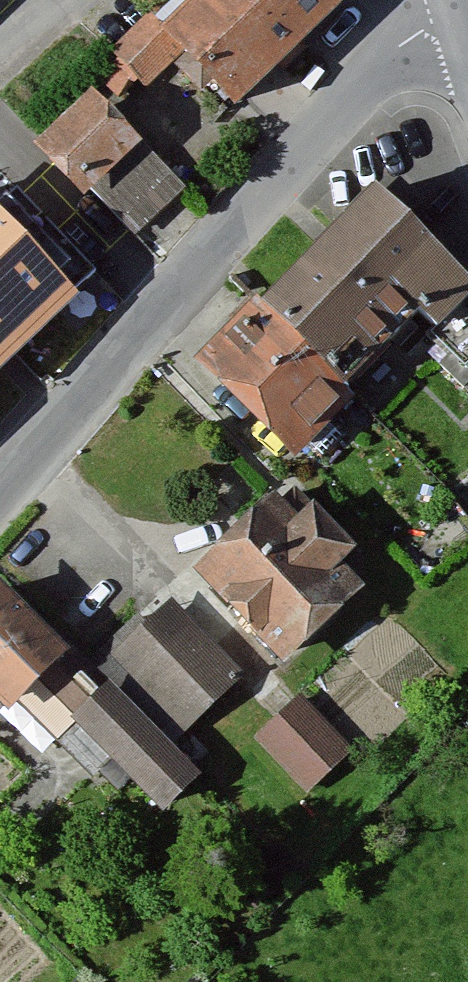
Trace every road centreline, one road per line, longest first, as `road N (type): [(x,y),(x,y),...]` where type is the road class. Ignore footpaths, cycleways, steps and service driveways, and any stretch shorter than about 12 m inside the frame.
road 1 (residential): [(0,474),(438,0)]

